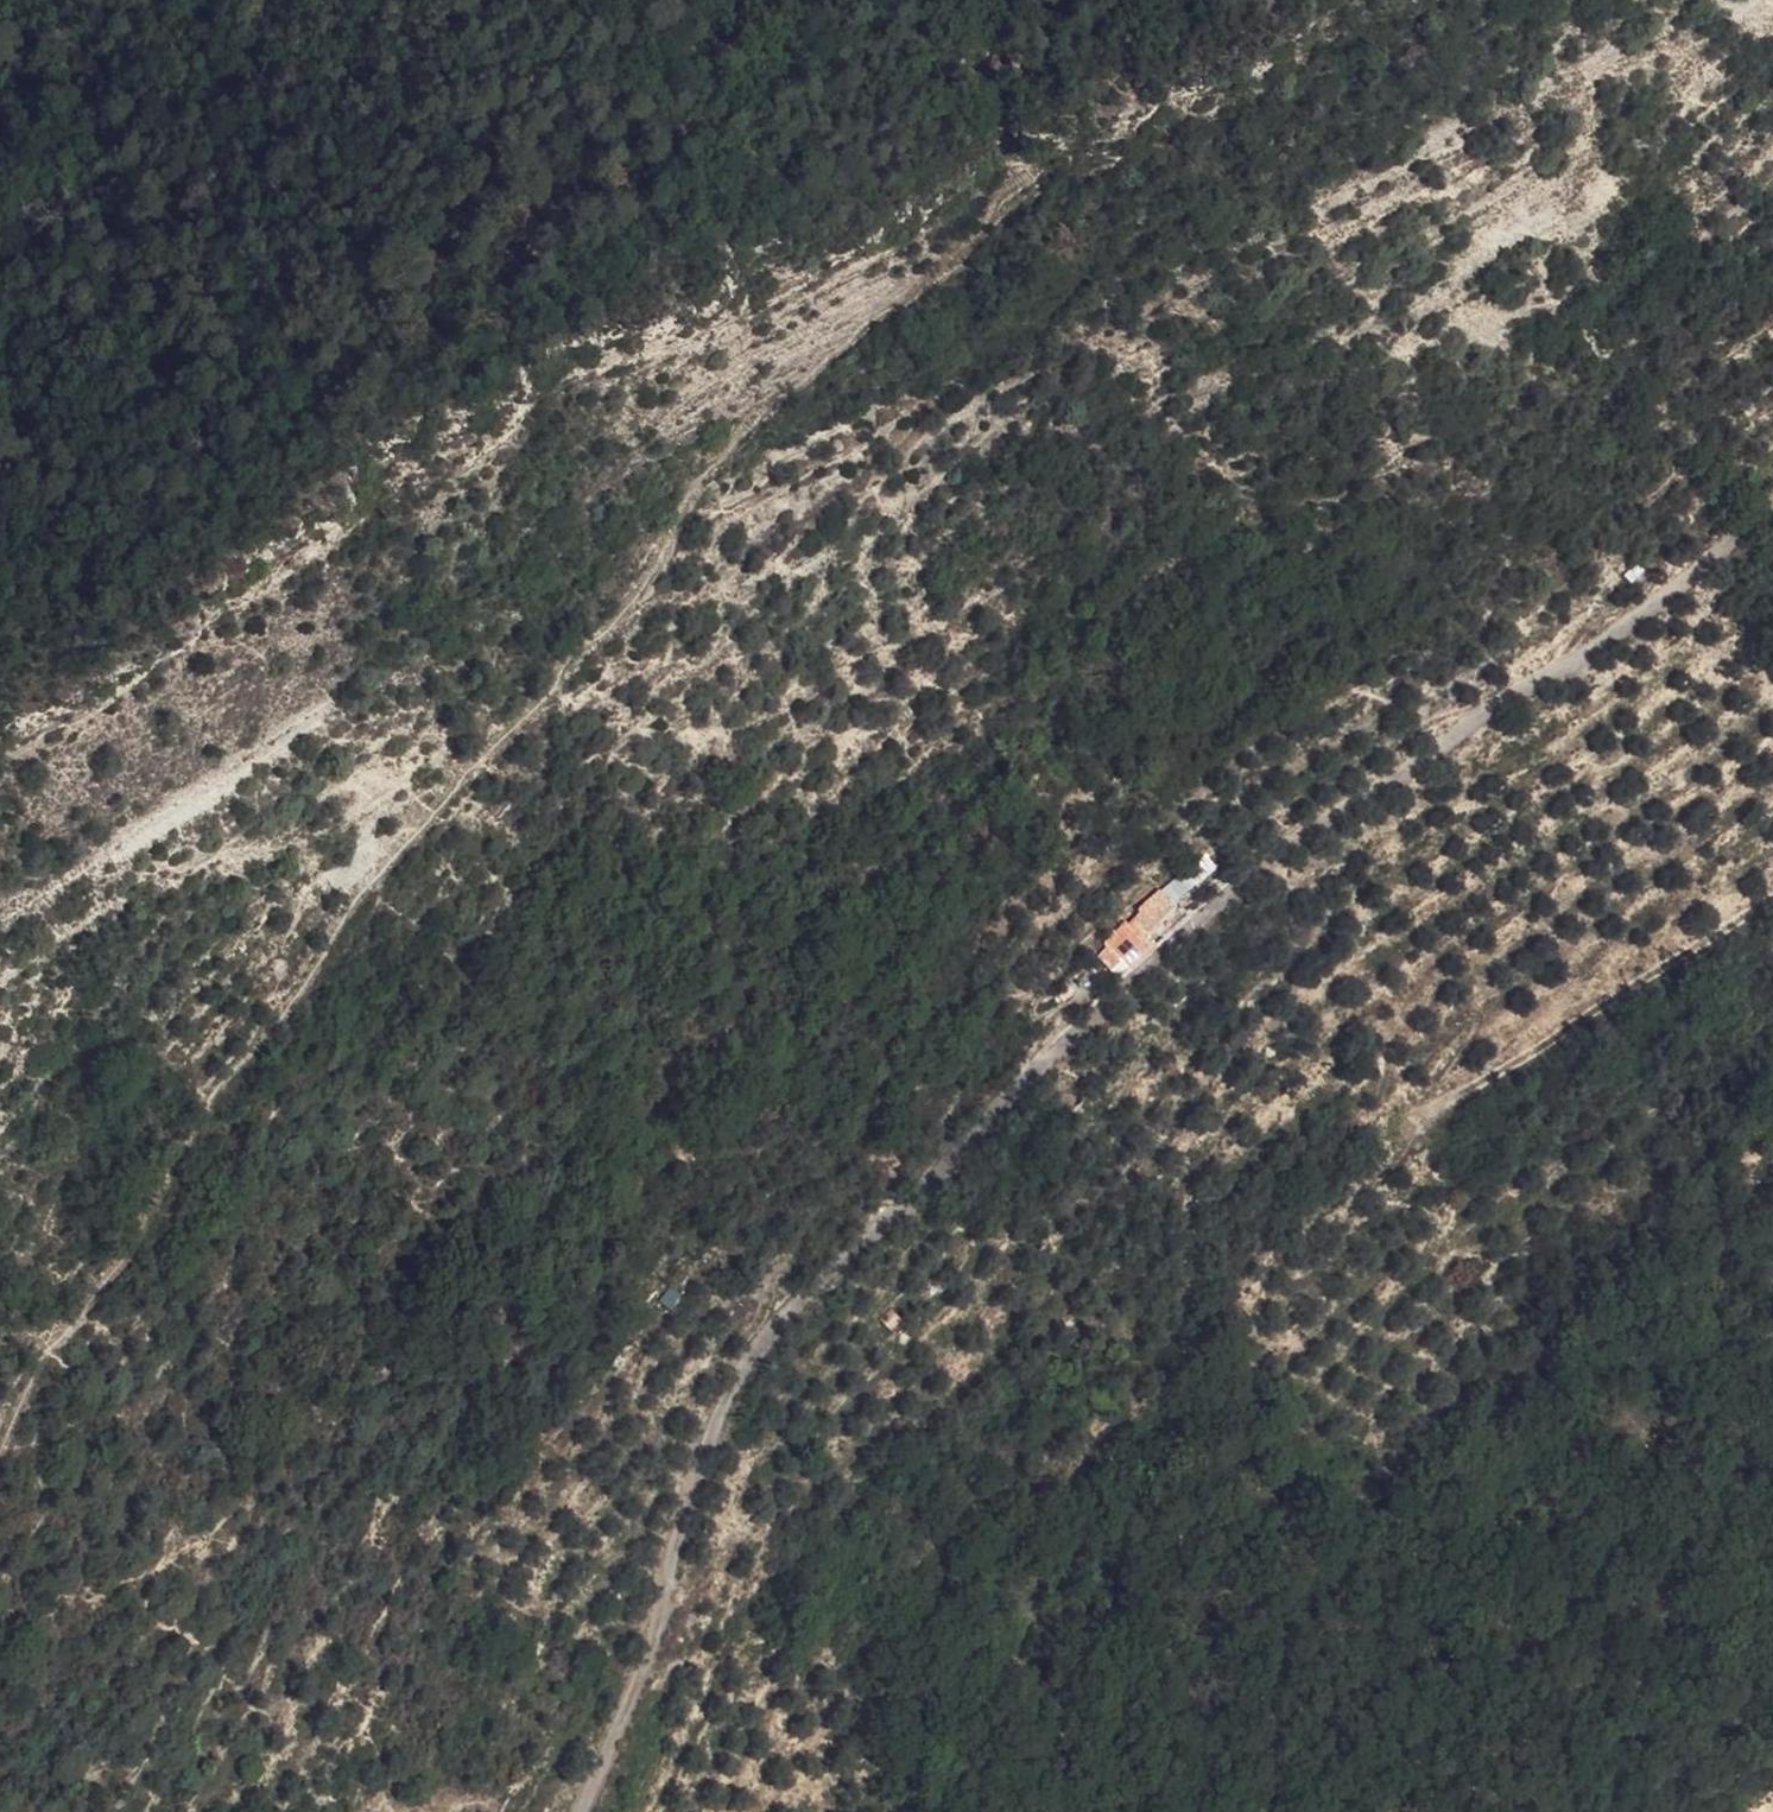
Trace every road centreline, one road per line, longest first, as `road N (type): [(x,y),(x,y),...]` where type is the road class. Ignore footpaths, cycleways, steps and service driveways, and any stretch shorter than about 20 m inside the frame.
road 1 (residential): [(1772,506),(1622,629),(1391,782),(1128,974),(758,1346),(675,1521),(628,1707),(581,1811)]
road 2 (track): [(1415,1131),(1772,890)]

